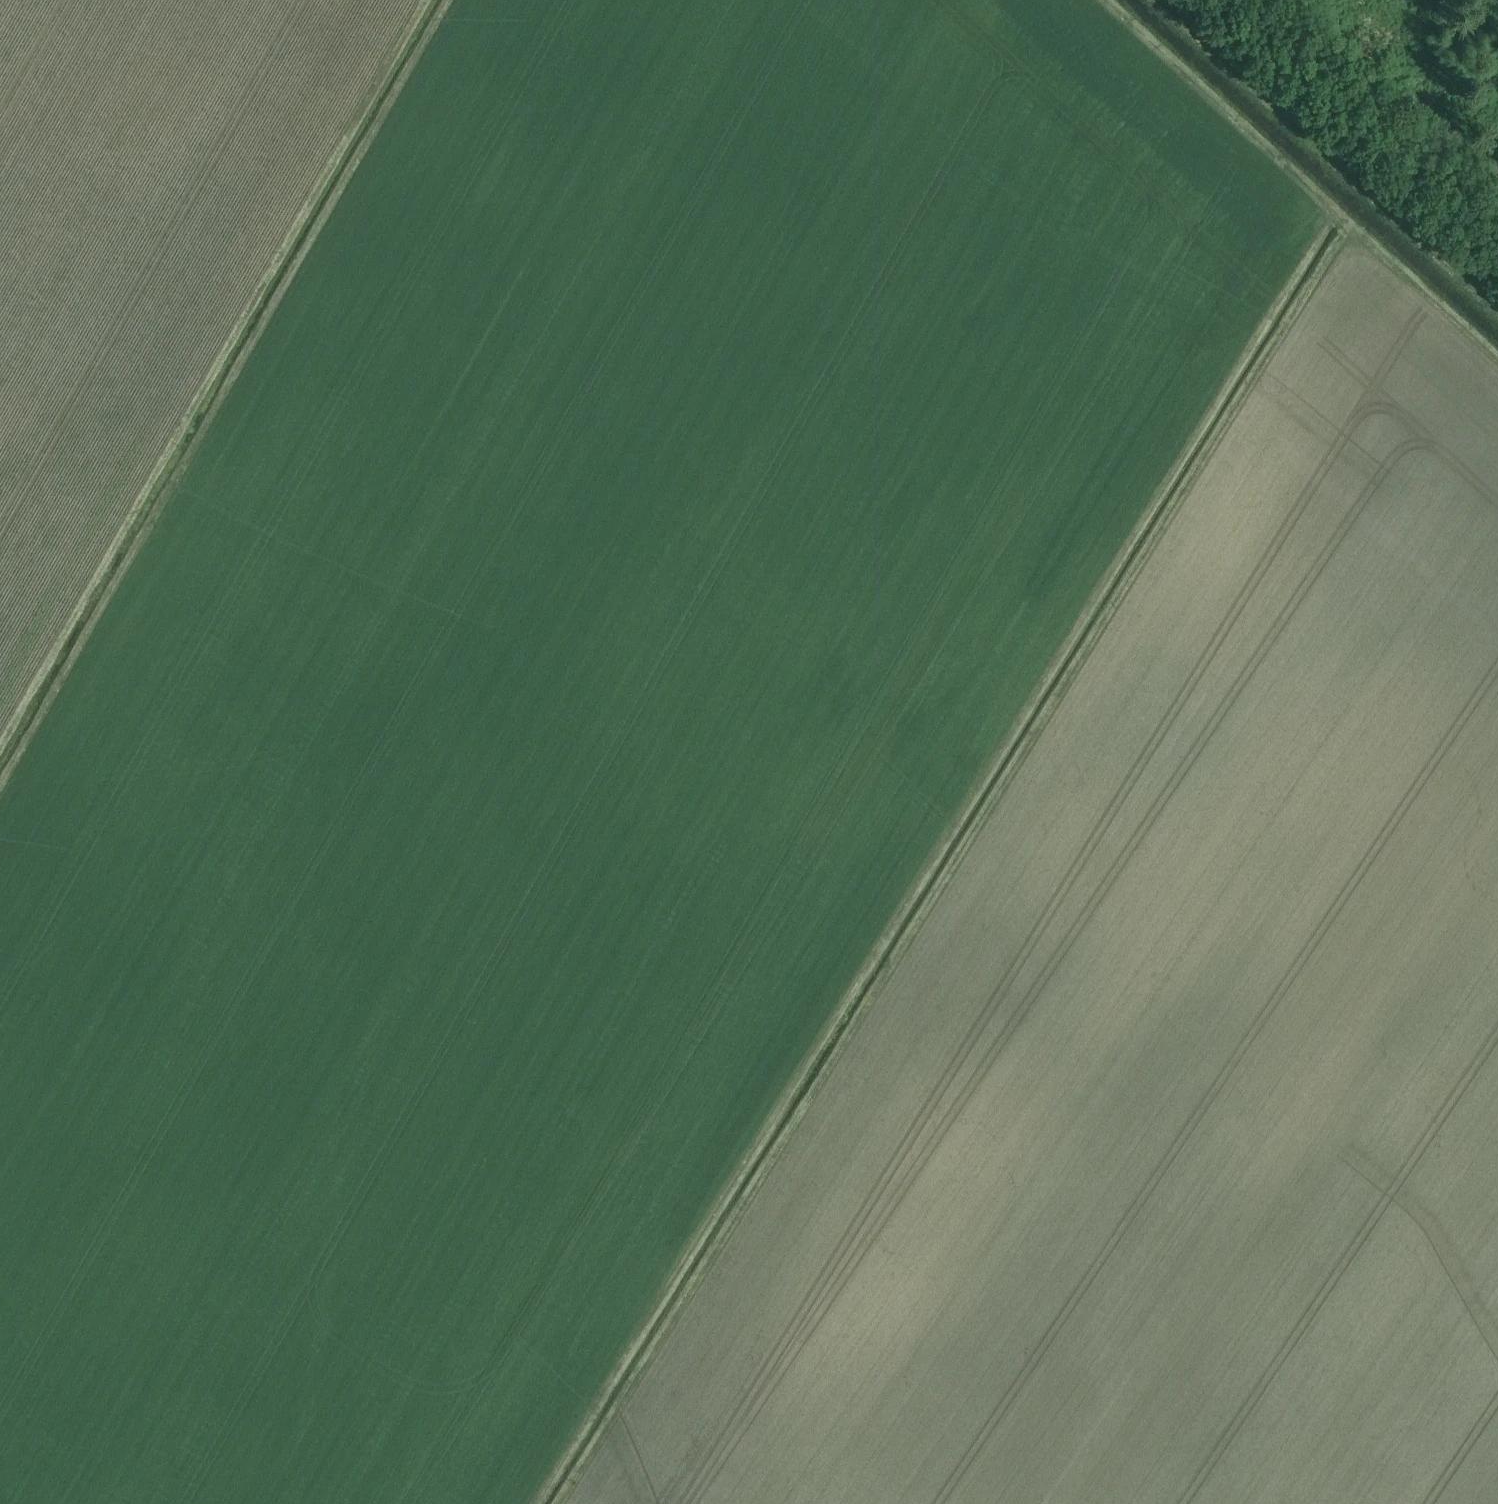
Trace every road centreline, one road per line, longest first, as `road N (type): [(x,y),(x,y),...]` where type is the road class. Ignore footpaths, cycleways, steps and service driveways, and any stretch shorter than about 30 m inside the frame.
road 1 (track): [(1166,0),(1497,308)]

